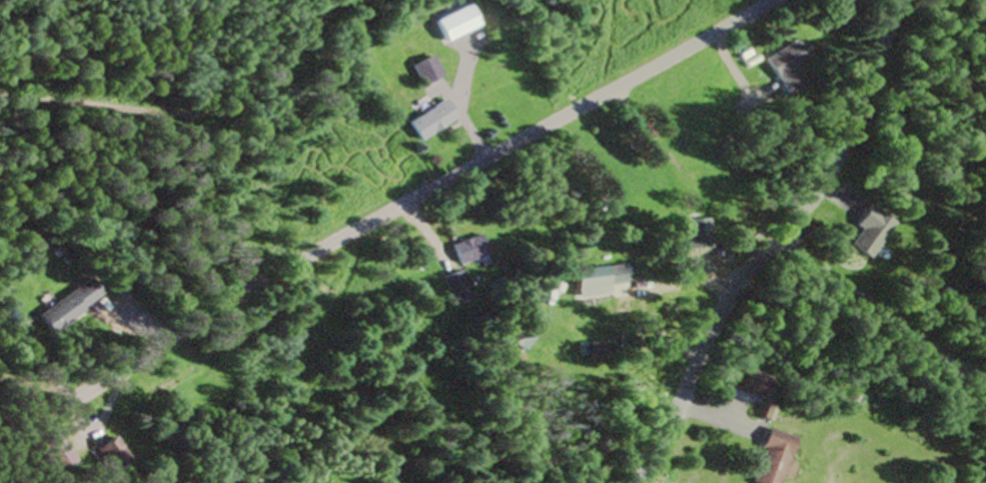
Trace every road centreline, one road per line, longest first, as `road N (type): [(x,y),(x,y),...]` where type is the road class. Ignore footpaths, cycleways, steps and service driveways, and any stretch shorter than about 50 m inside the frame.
road 1 (residential): [(777,0),(109,368)]
road 2 (residential): [(636,482),(723,304),(826,170),(900,0)]

